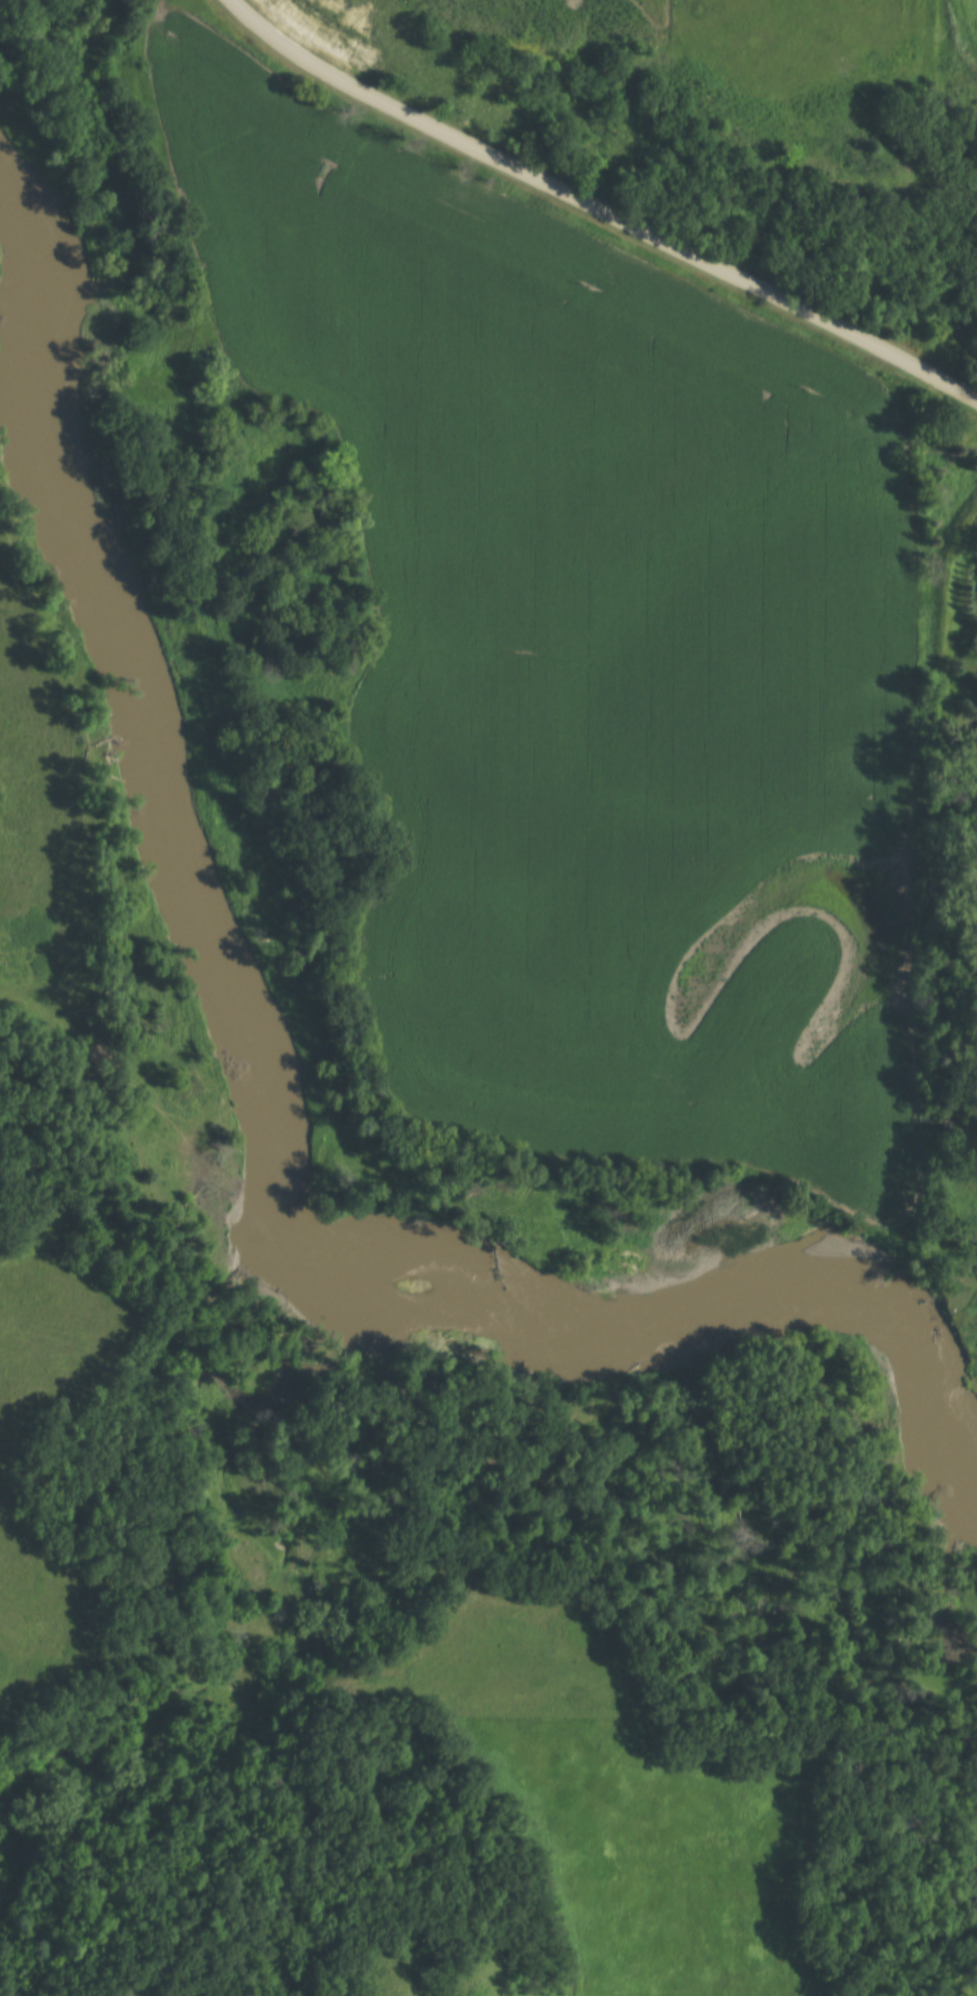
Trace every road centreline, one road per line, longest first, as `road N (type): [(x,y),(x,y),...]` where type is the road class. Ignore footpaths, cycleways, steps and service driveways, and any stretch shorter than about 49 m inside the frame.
road 1 (tertiary): [(231,0),(285,47),(976,396)]
road 2 (track): [(470,1195),(482,1210),(521,1205),(538,1166),(617,1171),(748,1160),(796,1182),(884,1243),(965,1268),(976,1255)]

